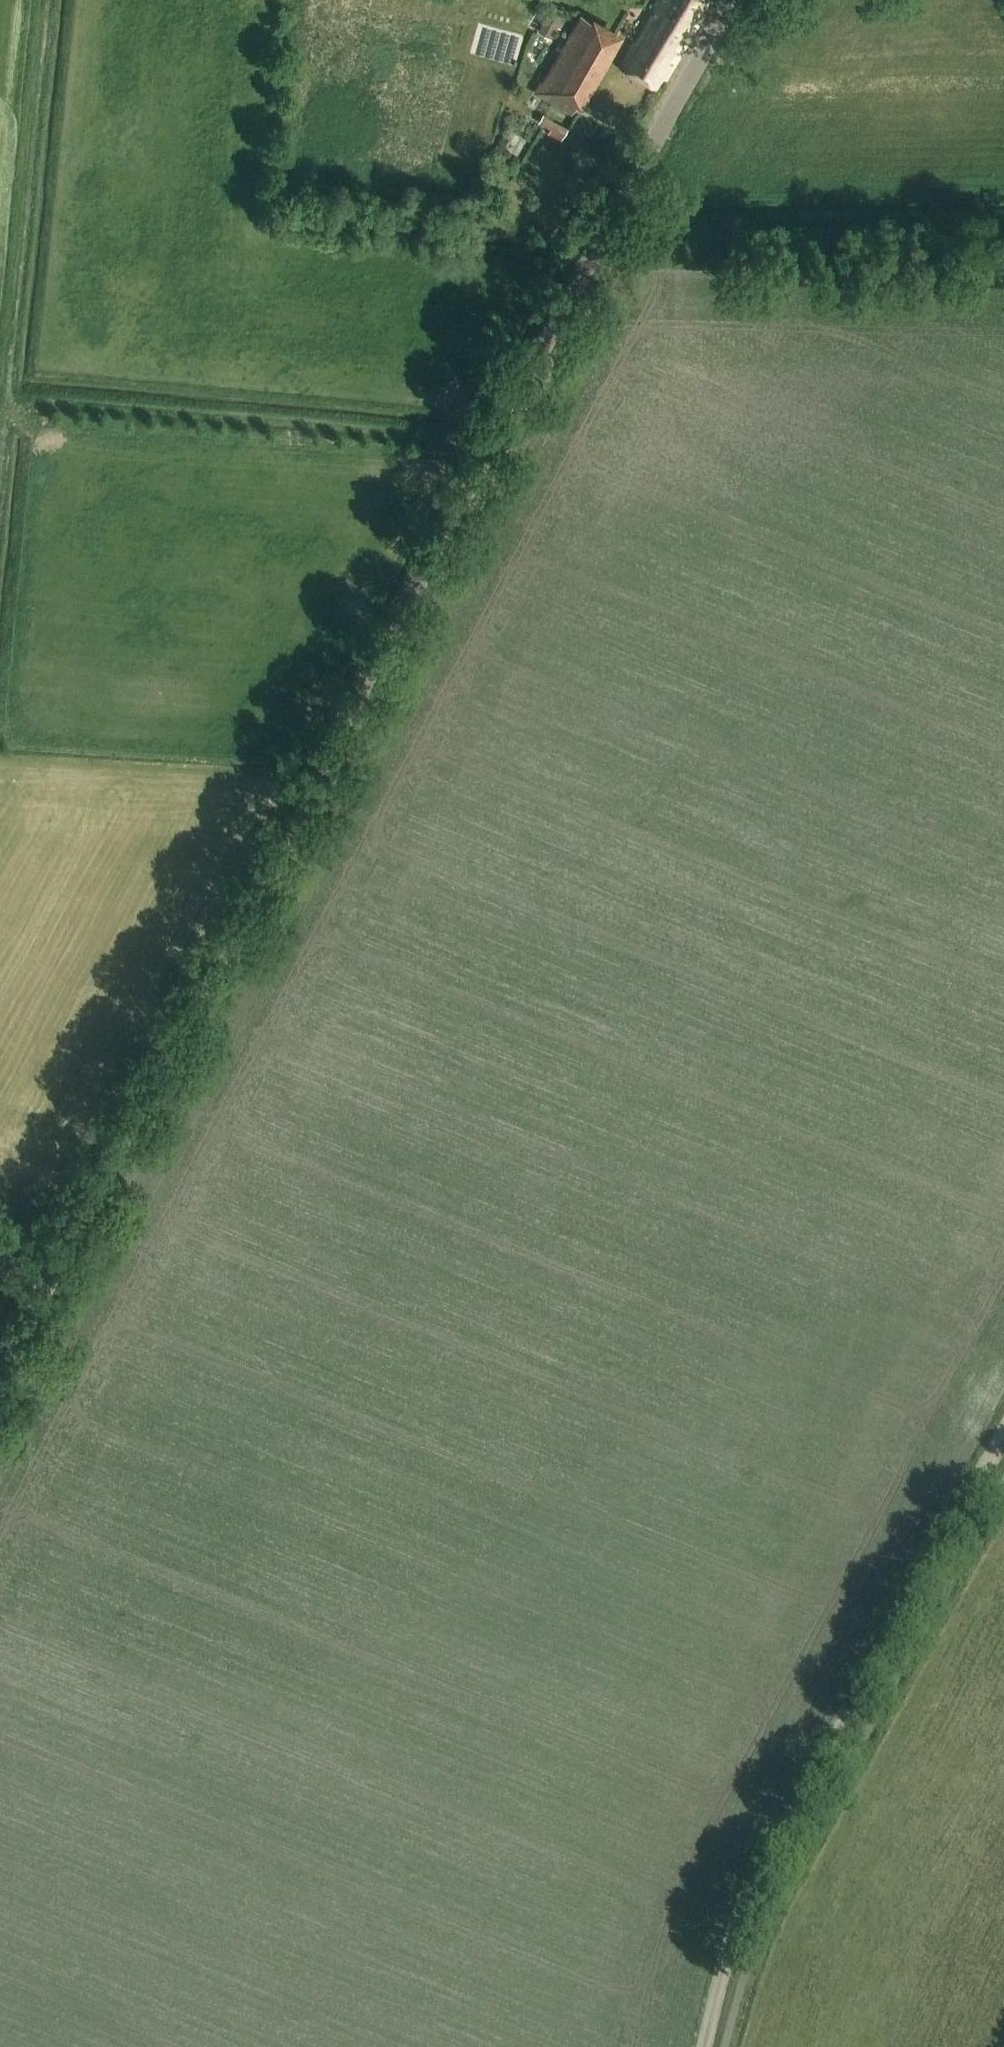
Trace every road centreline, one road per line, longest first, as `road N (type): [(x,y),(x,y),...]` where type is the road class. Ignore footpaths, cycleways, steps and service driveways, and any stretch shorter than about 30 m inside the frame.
road 1 (tertiary): [(733,0),(0,1377)]
road 2 (track): [(702,2046),(752,1882),(1003,1436)]
road 3 (track): [(53,0),(0,504)]

